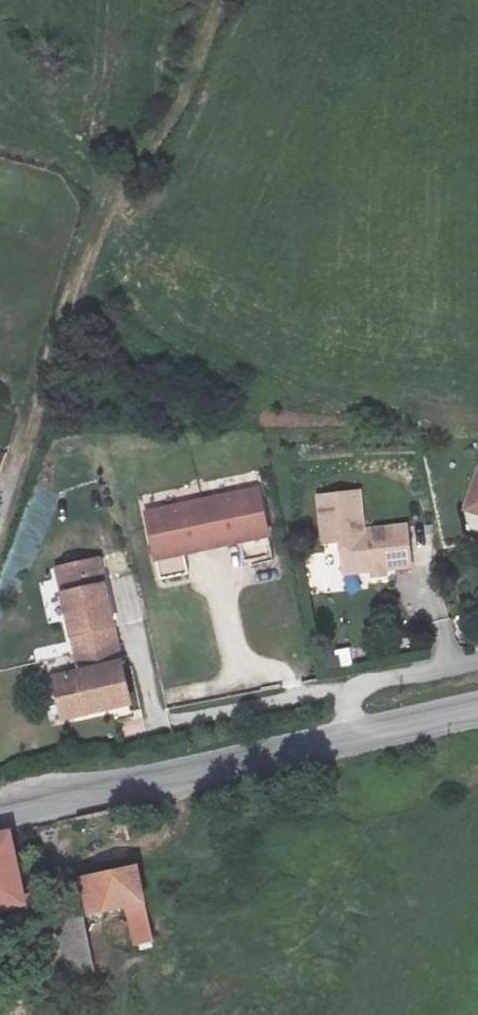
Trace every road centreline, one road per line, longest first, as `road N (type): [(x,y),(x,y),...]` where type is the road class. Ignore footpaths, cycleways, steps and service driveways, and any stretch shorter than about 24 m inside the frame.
road 1 (track): [(215,0),(169,101),(82,255),(0,491)]
road 2 (secondary): [(0,814),(477,708)]

